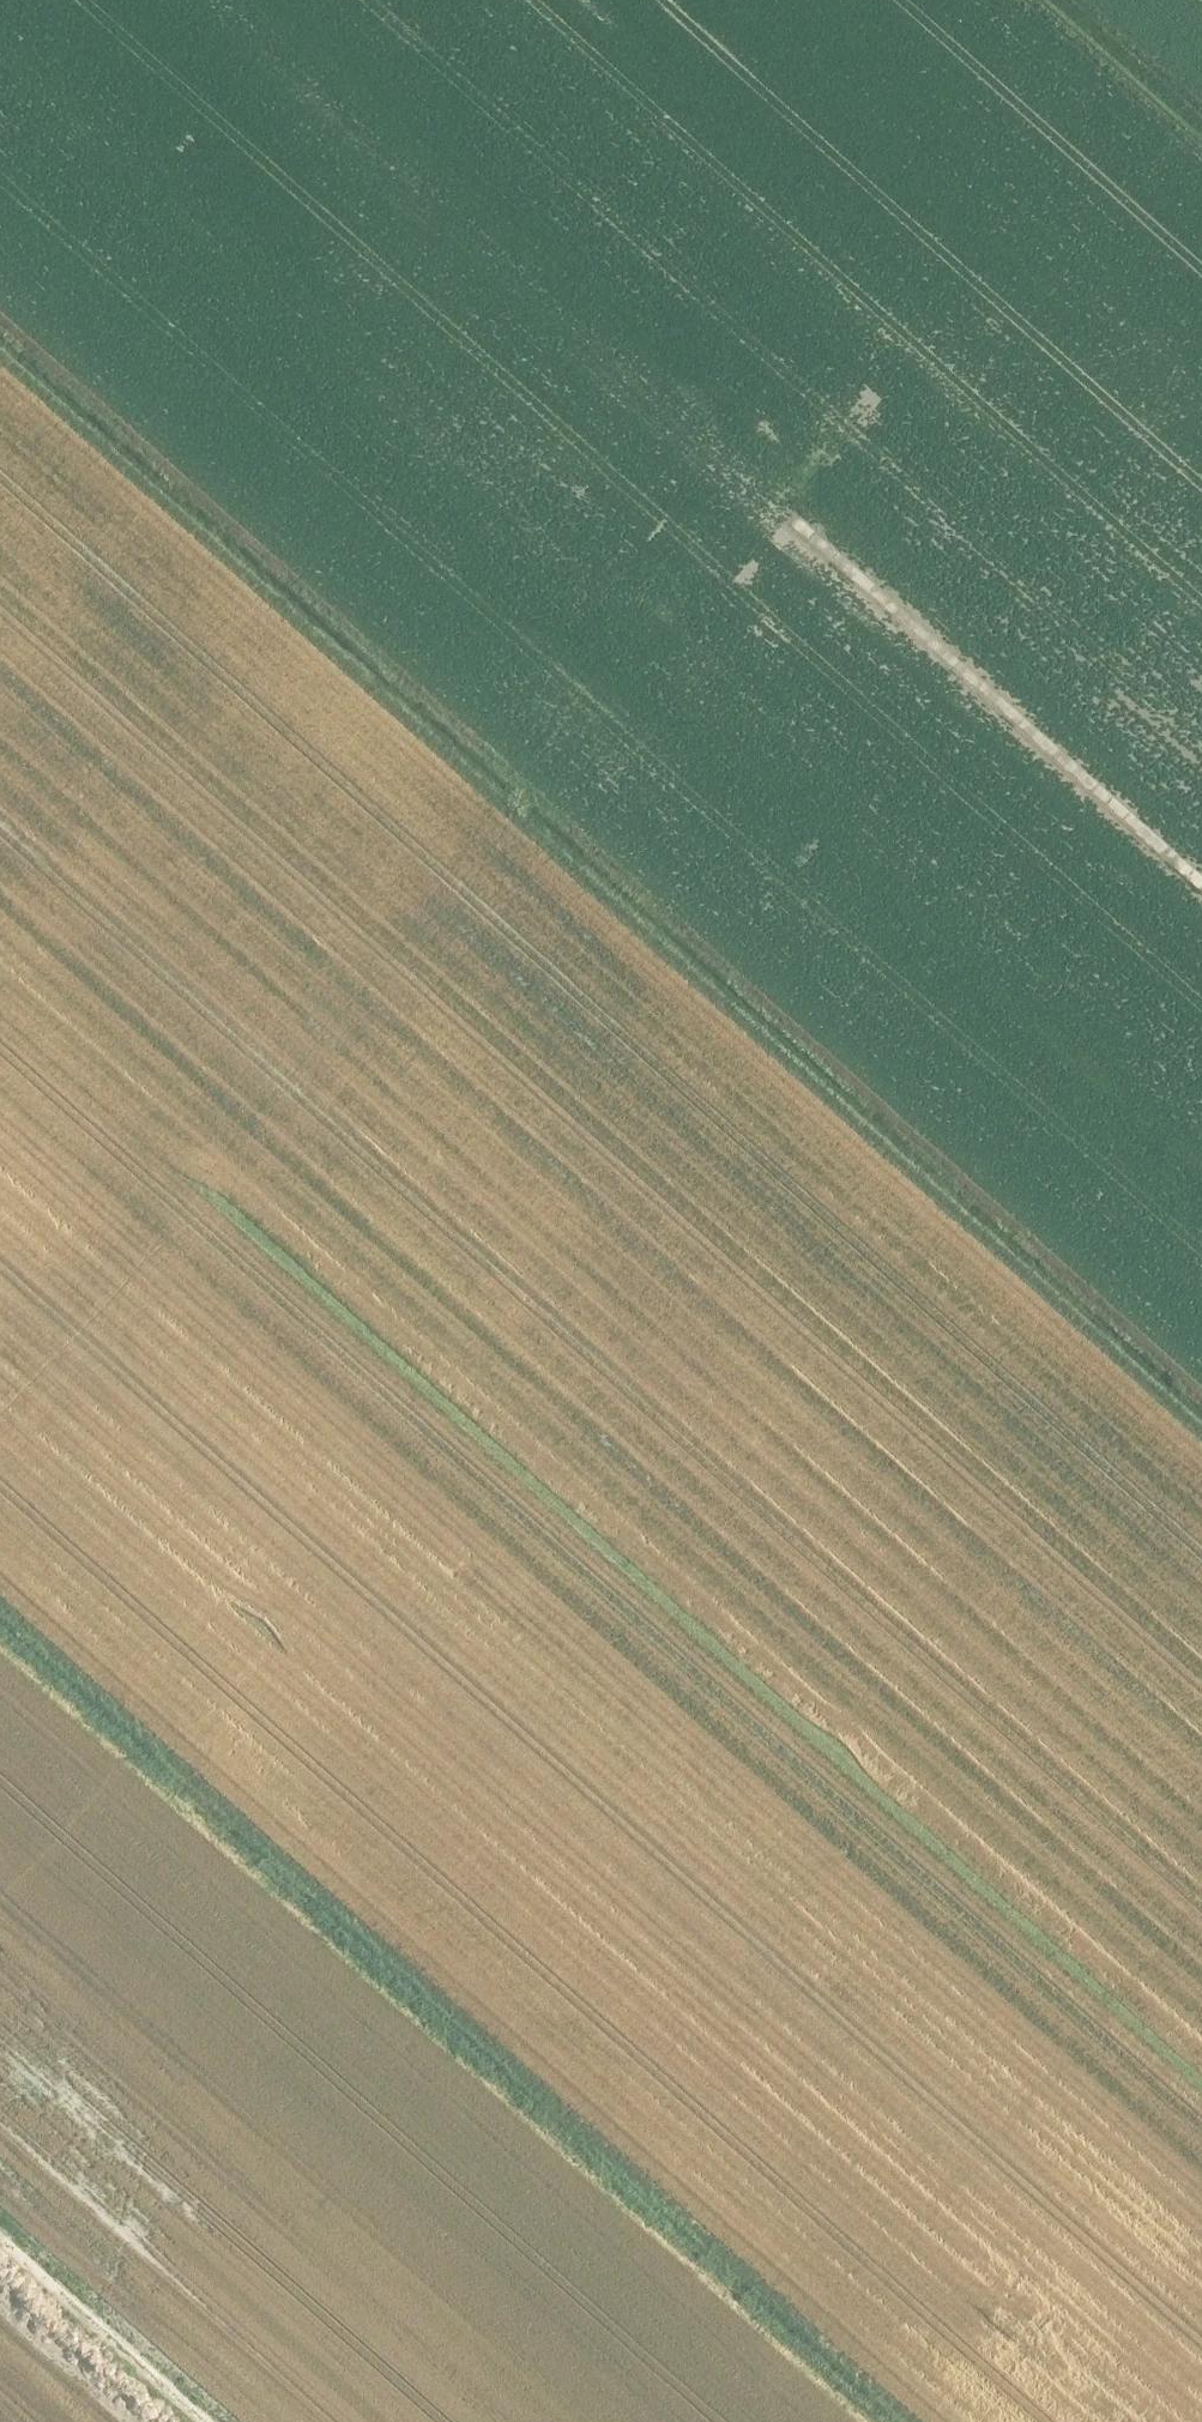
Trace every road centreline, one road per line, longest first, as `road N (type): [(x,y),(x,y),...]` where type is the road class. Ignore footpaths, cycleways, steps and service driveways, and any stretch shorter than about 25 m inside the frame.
road 1 (track): [(1201,882),(902,614)]
road 2 (track): [(202,2421),(0,2242)]

